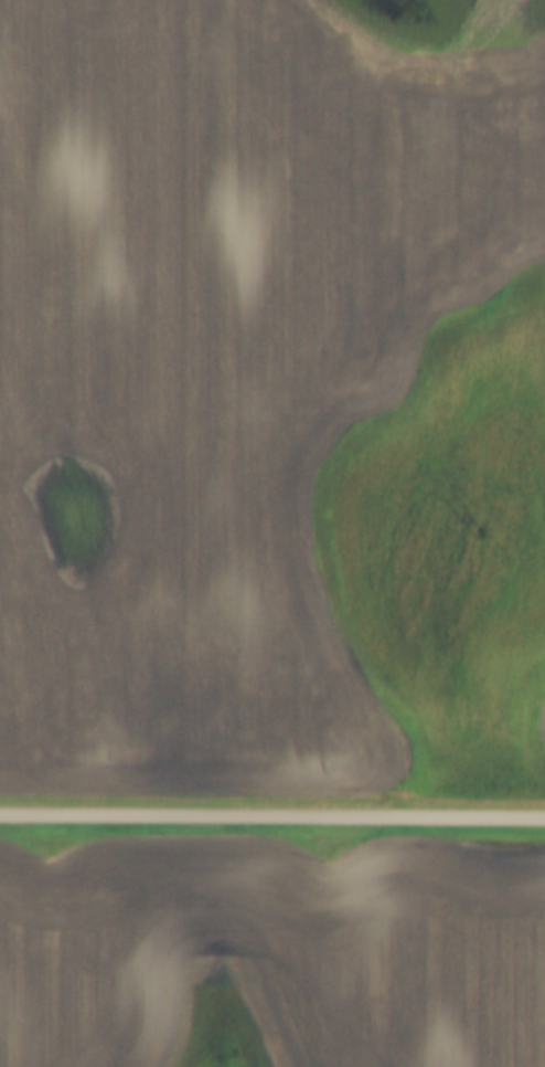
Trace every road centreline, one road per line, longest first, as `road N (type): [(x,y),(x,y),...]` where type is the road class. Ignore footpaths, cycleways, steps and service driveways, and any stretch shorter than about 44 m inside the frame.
road 1 (residential): [(544,821),(0,818)]

